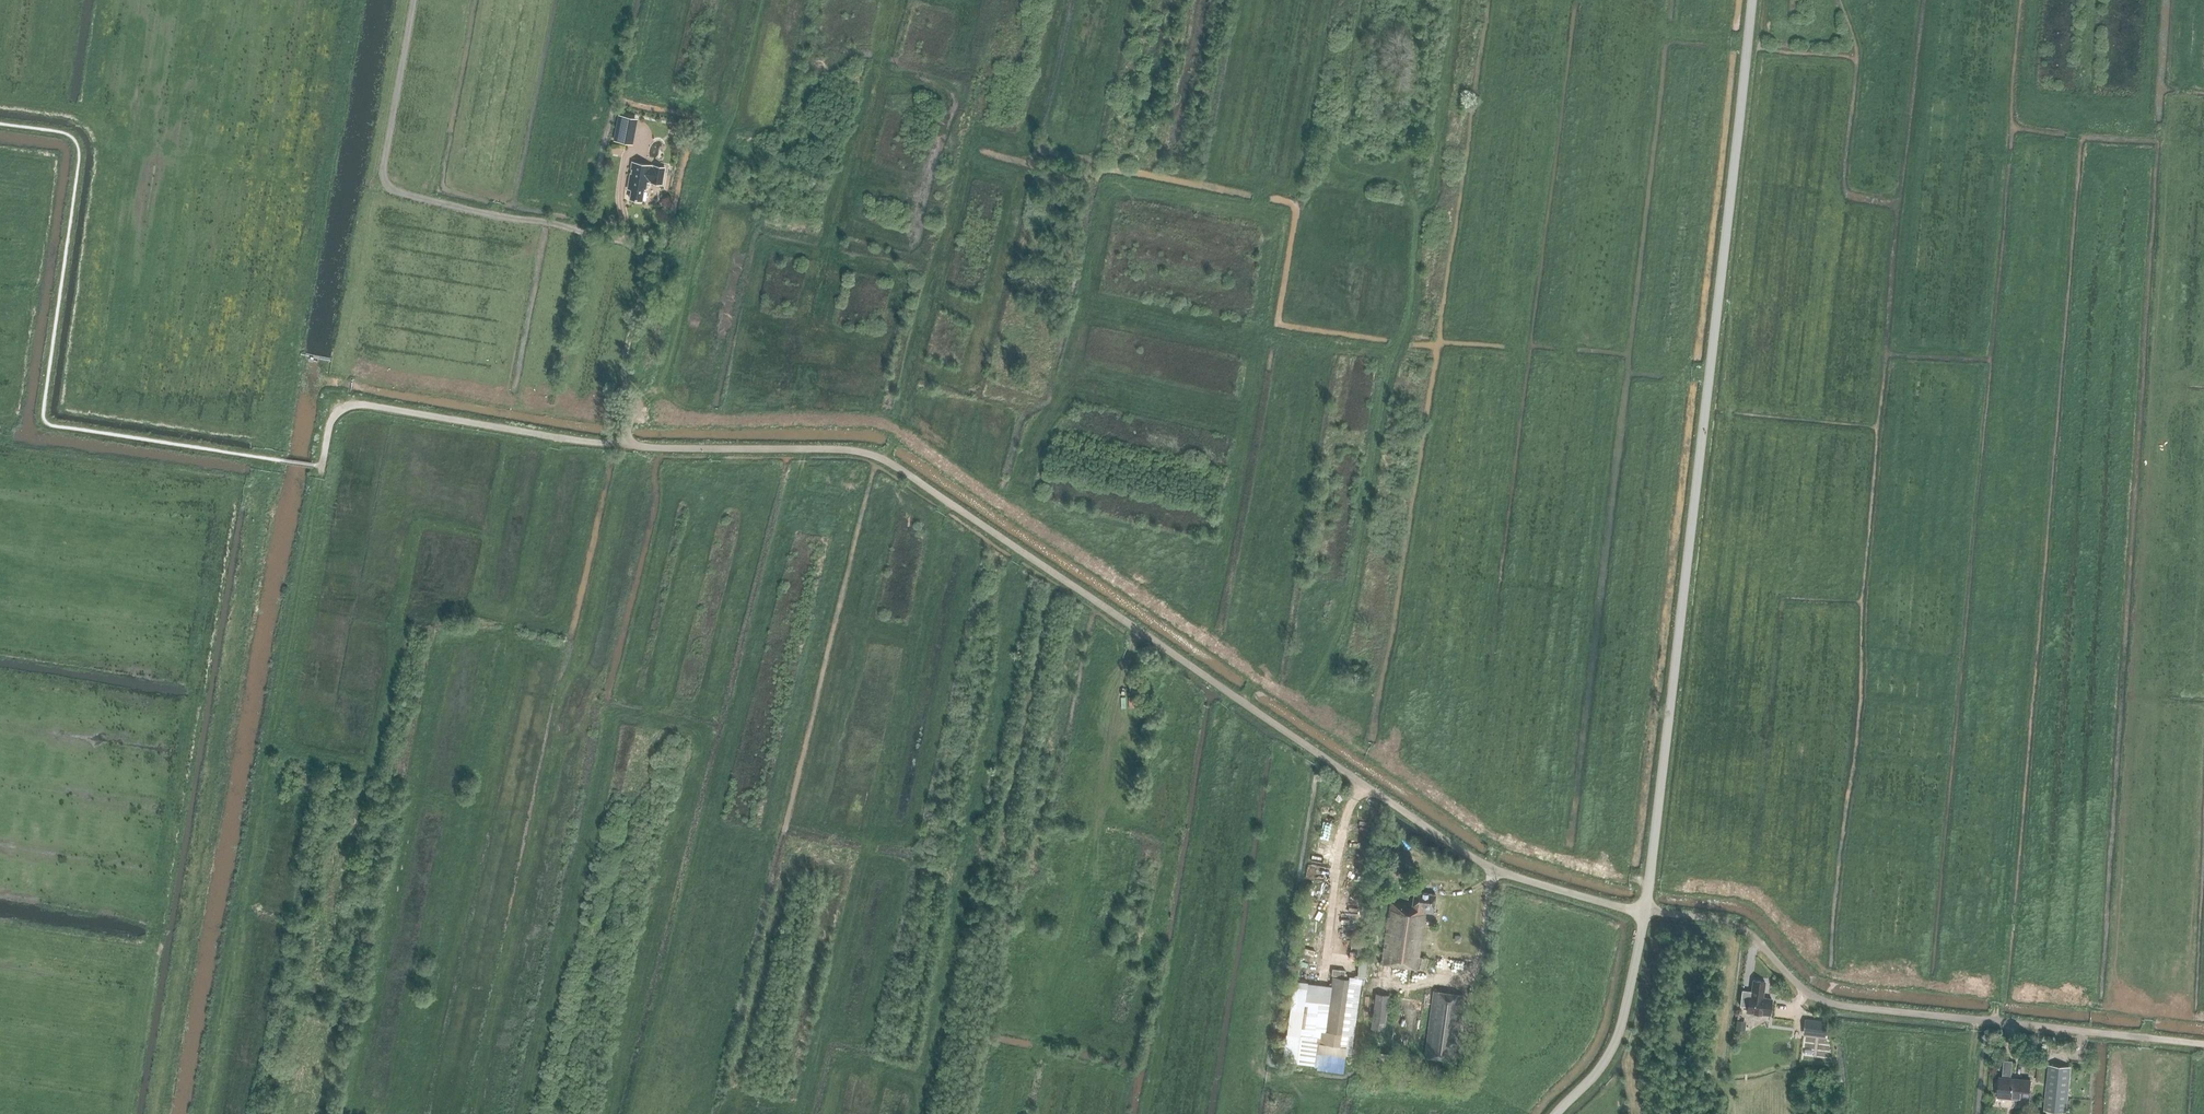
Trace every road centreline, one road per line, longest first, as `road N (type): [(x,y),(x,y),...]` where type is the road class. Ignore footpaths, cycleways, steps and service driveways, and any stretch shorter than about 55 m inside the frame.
road 1 (unclassified): [(1645,910),(1749,0)]
road 2 (track): [(1485,866),(883,459)]
road 3 (unclassified): [(628,444),(631,401),(620,379),(642,277),(636,252),(548,223),(388,187),(382,172),(412,0)]
road 4 (track): [(883,459),(847,450),(604,445),(359,407),(338,417),(326,468),(312,465)]
road 5 (unclassified): [(2203,1045),(1830,1003),(1806,993),(1743,928),(1645,910)]
road 6 (unclassified): [(1558,1113),(1612,1053),(1645,910)]
road 7 (unclassified): [(1645,910),(1485,866)]

